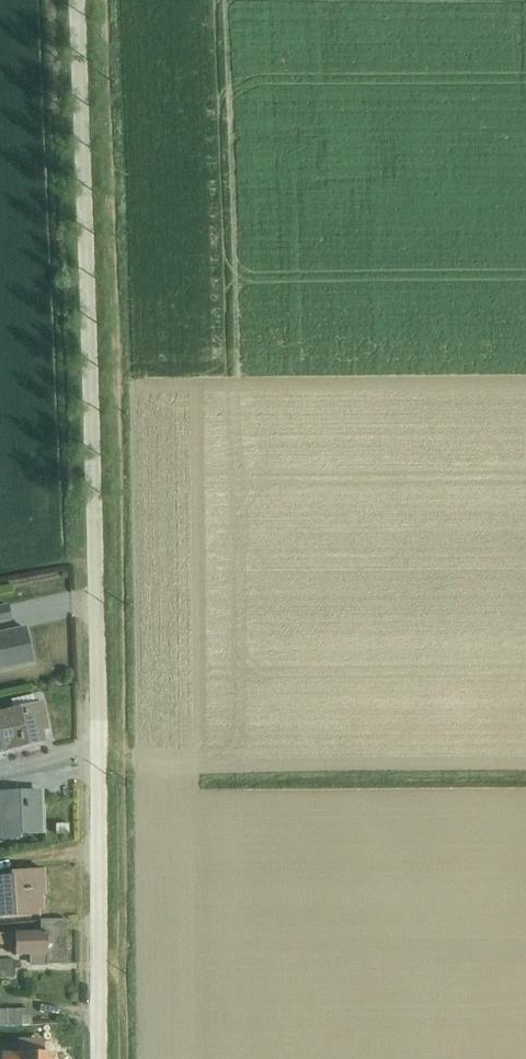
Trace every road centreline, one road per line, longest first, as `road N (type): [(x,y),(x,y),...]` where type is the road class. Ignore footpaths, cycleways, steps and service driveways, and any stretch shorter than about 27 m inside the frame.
road 1 (unclassified): [(99,1058),(98,634),(77,0)]
road 2 (track): [(101,0),(116,408),(122,1058)]
road 3 (track): [(237,1058),(233,816),(212,802),(120,803)]

